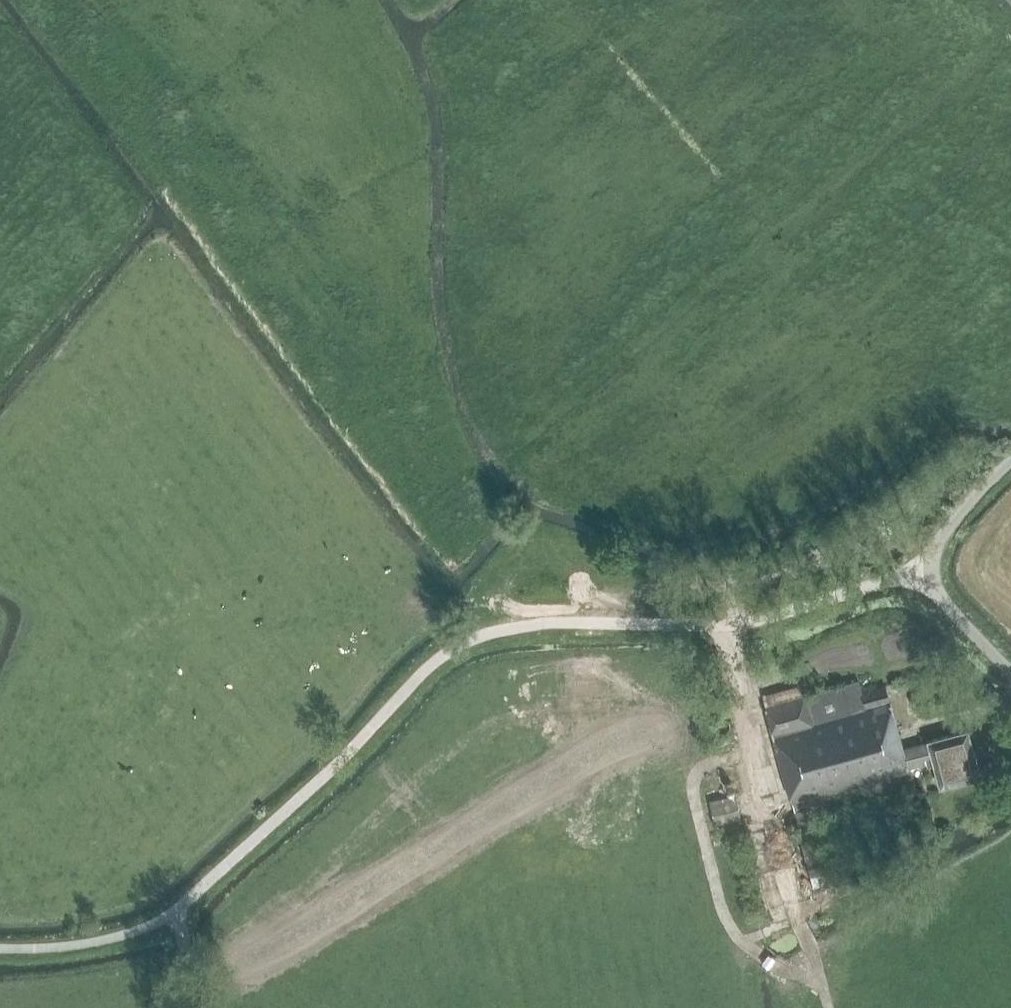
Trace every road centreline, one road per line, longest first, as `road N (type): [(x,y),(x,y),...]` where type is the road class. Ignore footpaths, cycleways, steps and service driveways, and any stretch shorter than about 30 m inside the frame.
road 1 (unclassified): [(0,948),(113,938),(165,916),(341,761),(424,671),(489,632),(555,622),(754,621),(932,569)]
road 2 (unclassified): [(932,569),(935,545),(1010,460)]
road 3 (unclassified): [(1010,675),(950,609),(932,569)]

